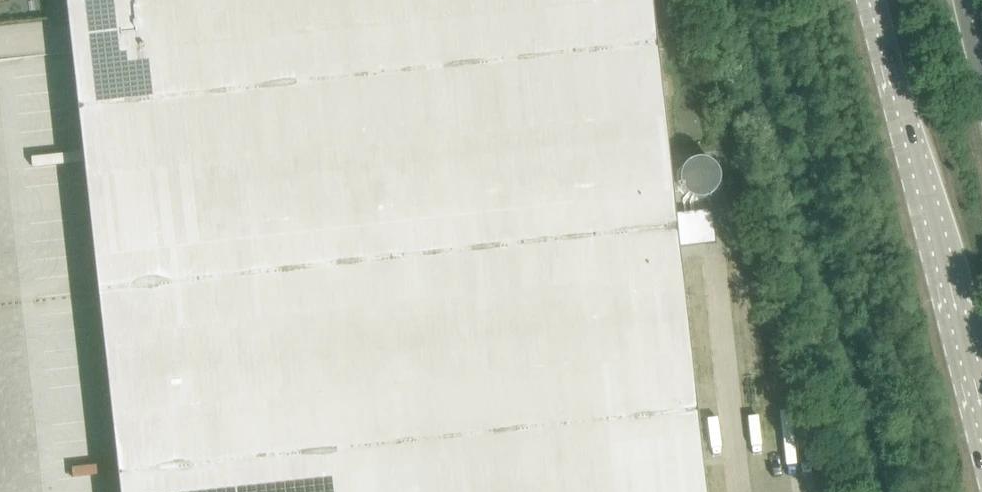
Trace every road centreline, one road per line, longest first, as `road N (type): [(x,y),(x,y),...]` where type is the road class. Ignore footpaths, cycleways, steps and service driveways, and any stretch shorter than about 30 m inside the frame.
road 1 (primary): [(870,0),(981,411)]

